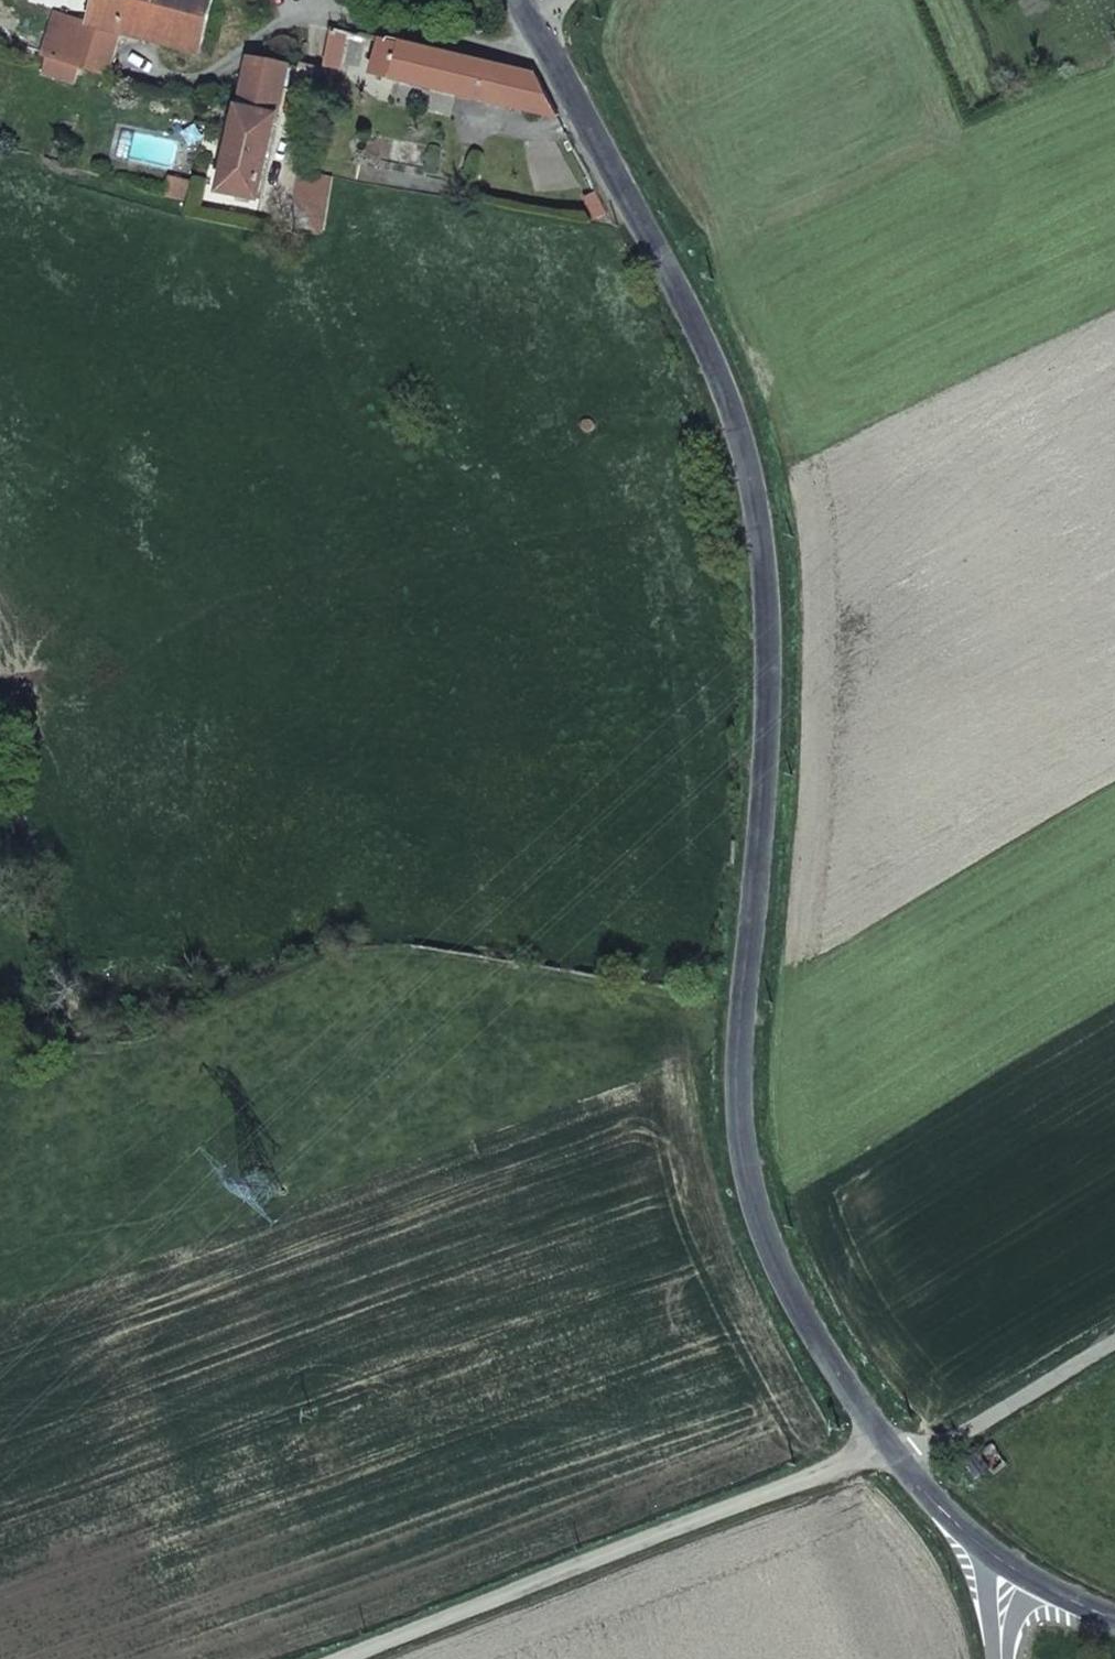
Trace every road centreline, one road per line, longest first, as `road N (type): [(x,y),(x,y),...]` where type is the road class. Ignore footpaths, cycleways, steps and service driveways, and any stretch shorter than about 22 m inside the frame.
road 1 (secondary): [(539,22),(720,356),(744,474),(773,635),(728,1126),(768,1262),(893,1439),(1011,1580)]

